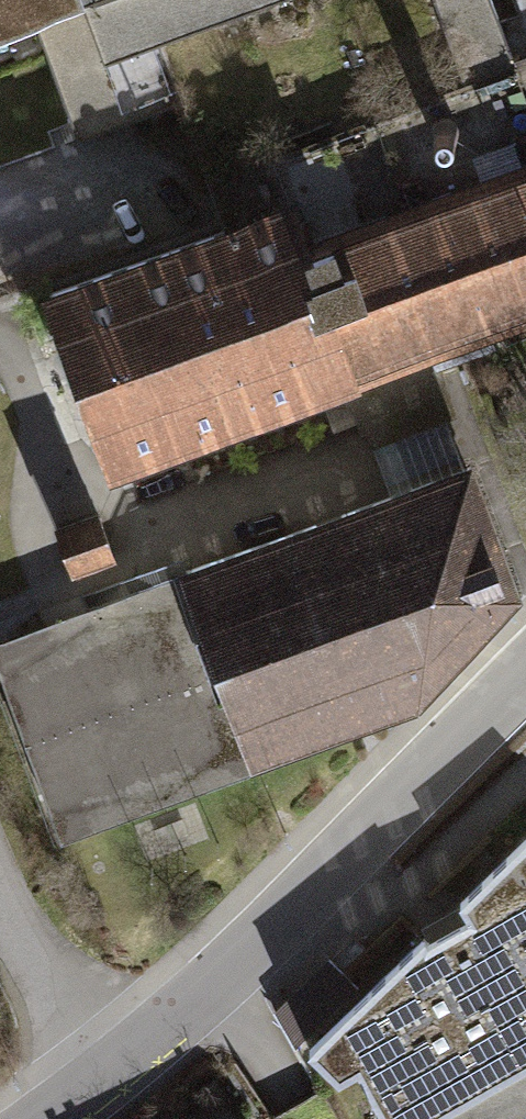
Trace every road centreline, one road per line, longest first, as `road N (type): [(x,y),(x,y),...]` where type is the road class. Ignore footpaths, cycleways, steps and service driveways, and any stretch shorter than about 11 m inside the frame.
road 1 (residential): [(103,1086),(525,680)]
road 2 (residential): [(103,1086),(0,877)]

